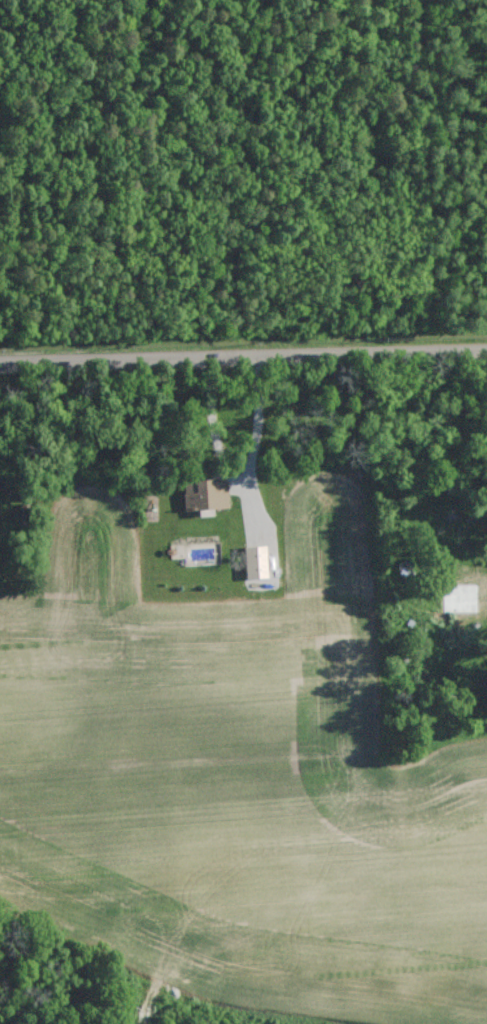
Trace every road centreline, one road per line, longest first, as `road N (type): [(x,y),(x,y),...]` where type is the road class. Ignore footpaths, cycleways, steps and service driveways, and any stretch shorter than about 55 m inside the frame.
road 1 (tertiary): [(0,360),(486,351)]

